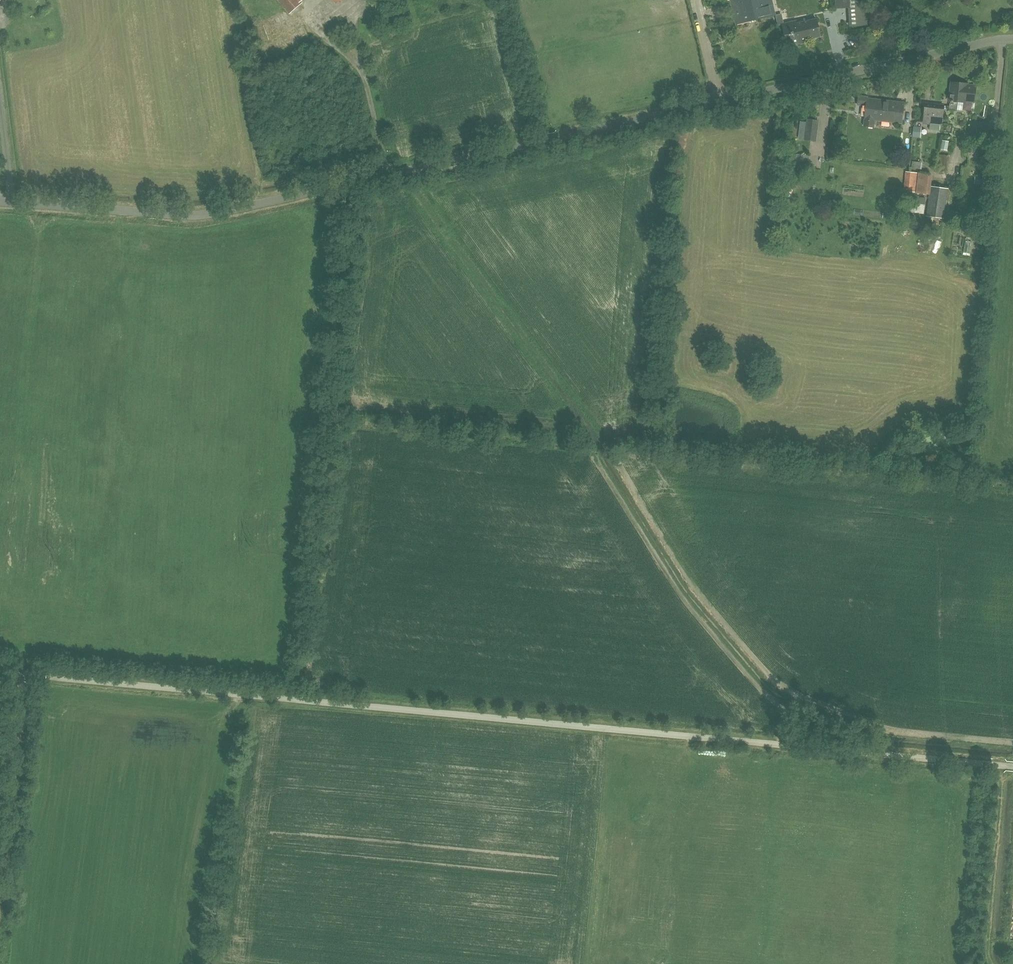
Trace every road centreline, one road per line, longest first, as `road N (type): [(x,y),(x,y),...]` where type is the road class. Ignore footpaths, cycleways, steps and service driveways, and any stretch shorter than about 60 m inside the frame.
road 1 (unclassified): [(0,205),(206,217),(1012,40)]
road 2 (unclassified): [(20,676),(1012,767)]
road 3 (track): [(997,766),(981,943),(992,963)]
road 4 (unclassified): [(0,848),(20,676)]

